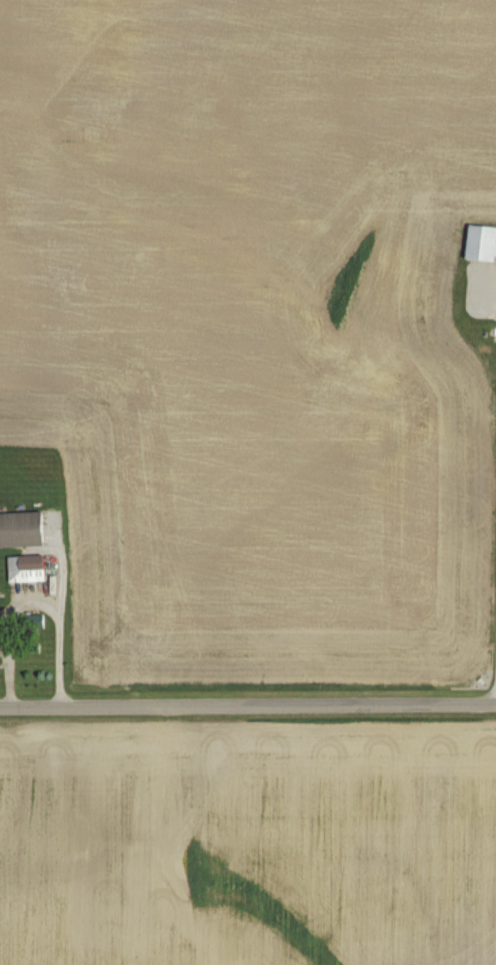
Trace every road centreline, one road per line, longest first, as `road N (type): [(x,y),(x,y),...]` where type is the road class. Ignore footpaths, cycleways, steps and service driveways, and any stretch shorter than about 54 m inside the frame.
road 1 (tertiary): [(0,698),(495,685)]

